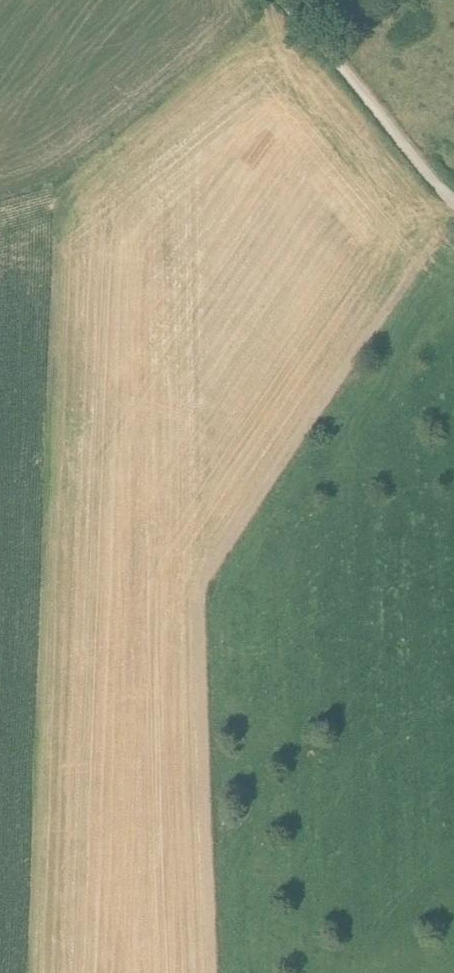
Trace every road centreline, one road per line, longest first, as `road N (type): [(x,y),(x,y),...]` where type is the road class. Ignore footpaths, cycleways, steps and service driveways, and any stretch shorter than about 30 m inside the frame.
road 1 (unclassified): [(453,201),(285,0)]

